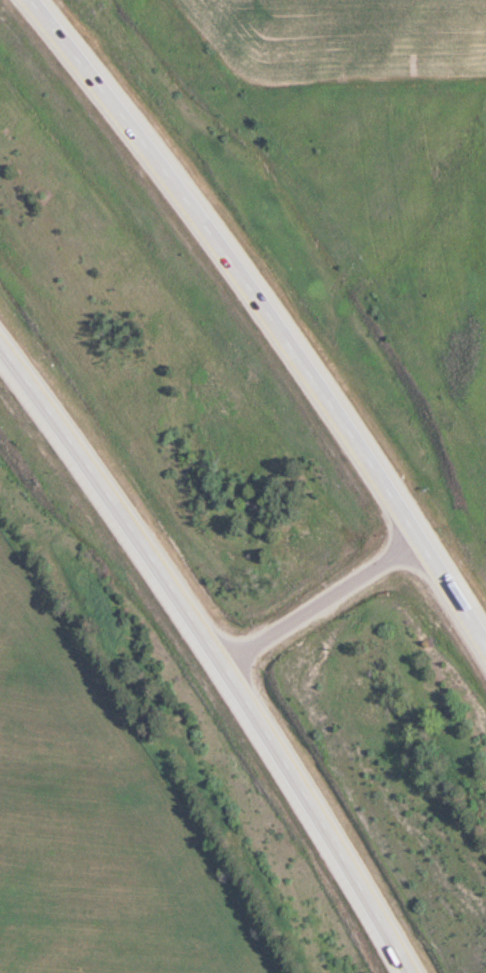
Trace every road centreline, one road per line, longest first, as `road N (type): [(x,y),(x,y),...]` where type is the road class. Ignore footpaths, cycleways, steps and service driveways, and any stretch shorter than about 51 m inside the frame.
road 1 (motorway): [(485,644),(267,294),(40,0)]
road 2 (motorway): [(0,341),(281,759),(401,972)]

